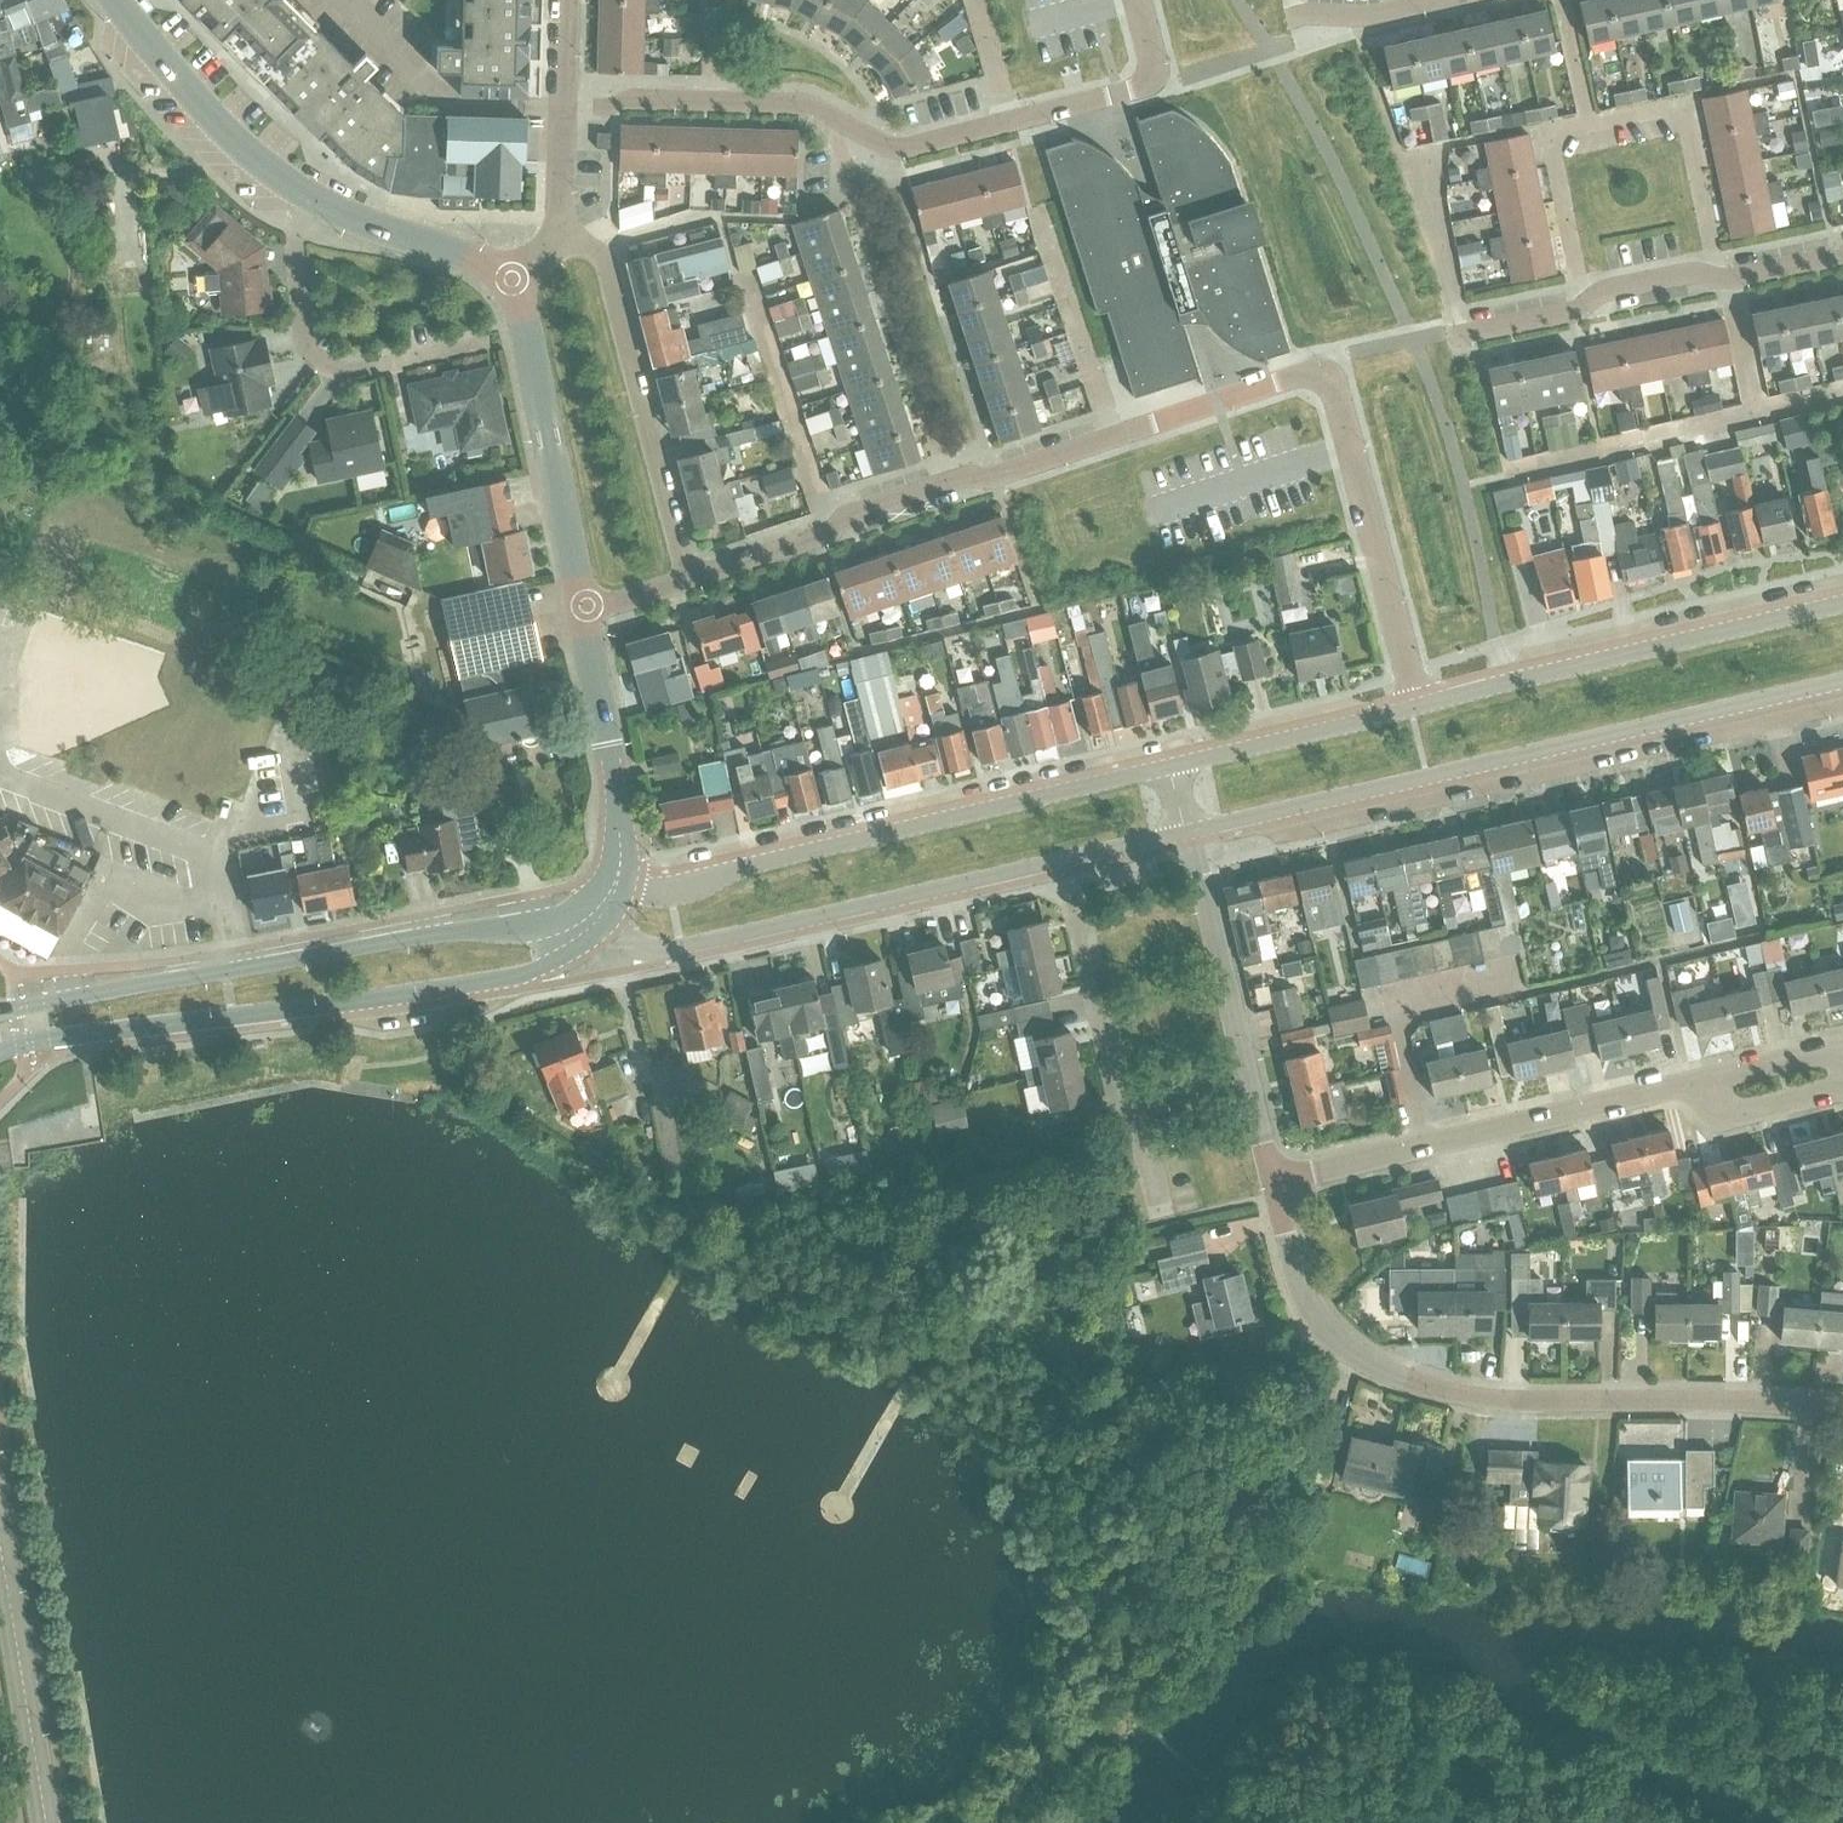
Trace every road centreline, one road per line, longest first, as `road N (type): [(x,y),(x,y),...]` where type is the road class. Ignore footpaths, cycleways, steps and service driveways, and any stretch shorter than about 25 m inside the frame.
road 1 (residential): [(1275,1177),(1317,1322),(1392,1373),(1502,1399),(1842,1407)]
road 2 (tertiary): [(1193,836),(1842,686)]
road 3 (tertiary): [(616,894),(561,920),(240,966),(0,1011)]
road 4 (tertiary): [(0,1045),(504,983),(615,939)]
road 5 (residential): [(1842,1064),(1707,1077),(1275,1177)]
road 6 (tertiary): [(1173,760),(863,832),(677,891),(616,894)]
road 7 (tertiary): [(615,939),(671,952),(1072,865)]
road 8 (residential): [(1588,302),(1551,143),(1685,116),(1713,274)]
road 9 (tertiary): [(1842,604),(1414,704)]
road 10 (residential): [(835,119),(909,149),(1141,88),(1152,83),(1154,68),(1137,0)]
road 11 (residential): [(947,481),(998,477),(1317,374)]
road 12 (residential): [(688,580),(608,265),(563,232)]
road 13 (residential): [(947,481),(835,119)]
road 14 (residential): [(1249,1074),(1127,1101),(1072,865)]
road 15 (residential): [(1414,704),(1333,394),(1317,374)]
road 16 (residential): [(293,189),(303,331),(323,363),(349,371),(480,346)]
road 17 (tertiary): [(584,607),(512,278)]
road 18 (tertiary): [(616,894),(621,815),(584,607)]
road 19 (secondary): [(47,1822),(0,1541)]
road 20 (residential): [(1317,374),(1350,354),(1588,302)]
road 21 (residential): [(688,580),(821,536),(861,510),(947,481)]
road 22 (residential): [(564,104),(802,103),(835,119)]
road 23 (tertiary): [(293,189),(243,146),(123,0)]
road 24 (tertiary): [(1414,704),(1173,760)]
road 25 (residential): [(1193,836),(1249,1074)]
road 26 (tertiary): [(512,278),(293,189)]
road 27 (residential): [(1300,15),(1351,18),(1437,0)]
road 28 (residential): [(1713,274),(1740,277),(1842,256)]
road 29 (residential): [(1588,302),(1608,287),(1713,274)]
road 30 (residential): [(563,232),(564,104)]
road 31 (tertiary): [(1072,865),(1193,836)]

